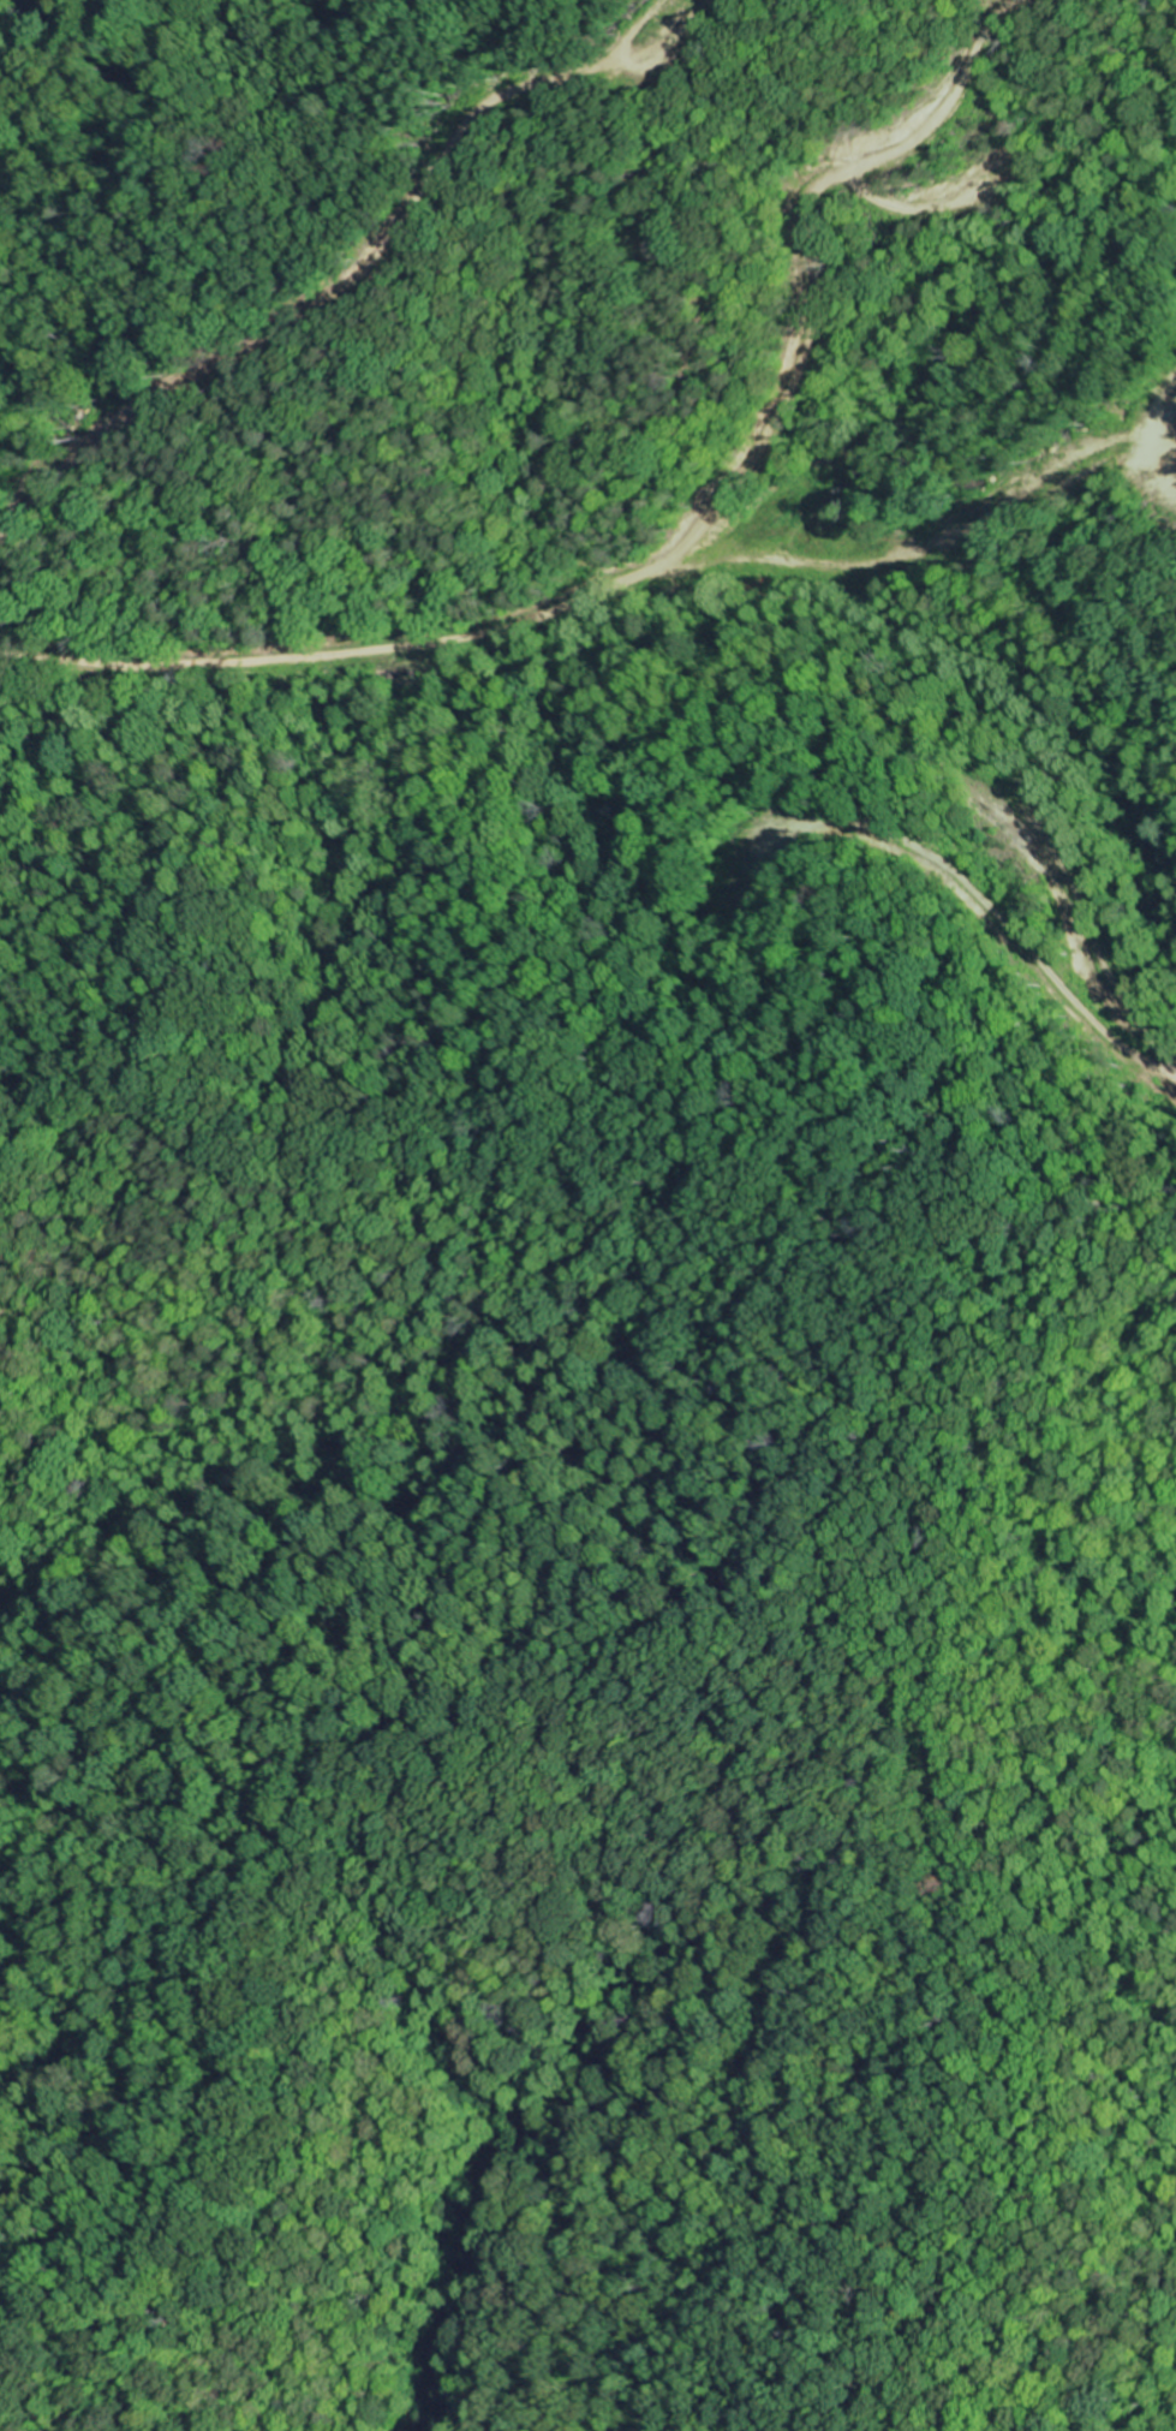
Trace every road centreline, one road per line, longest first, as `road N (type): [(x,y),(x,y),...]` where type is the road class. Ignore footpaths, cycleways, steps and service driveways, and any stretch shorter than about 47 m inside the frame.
road 1 (residential): [(0,652),(174,663),(311,651)]

